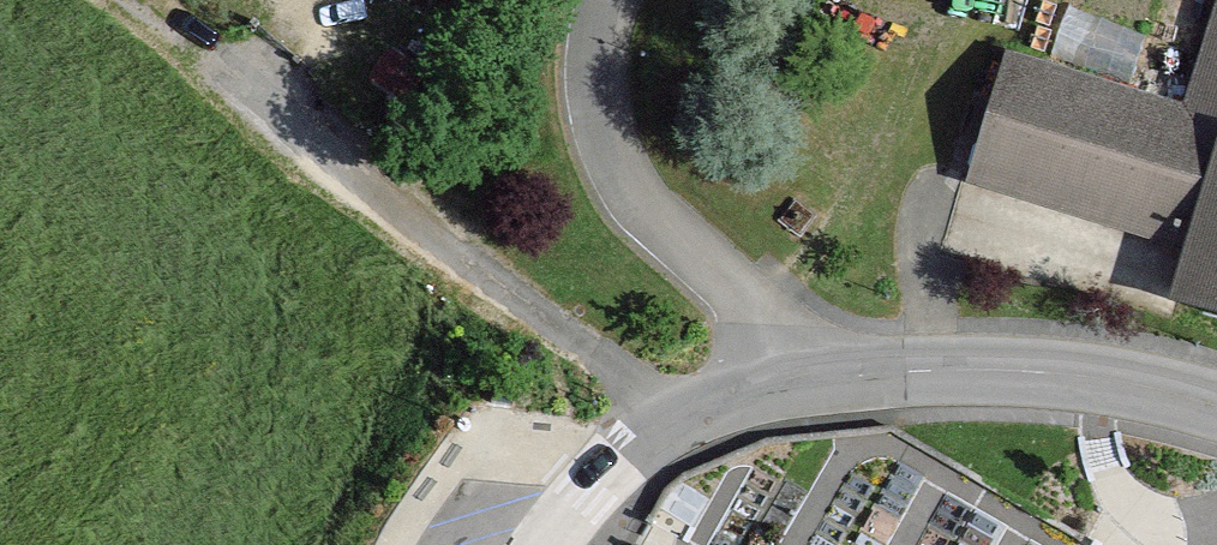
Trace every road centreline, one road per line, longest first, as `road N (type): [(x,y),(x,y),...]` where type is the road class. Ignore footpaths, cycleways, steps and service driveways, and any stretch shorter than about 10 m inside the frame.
road 1 (residential): [(677,422),(352,180),(205,57)]
road 2 (residential): [(845,376),(634,195),(601,99),(609,0)]
road 3 (residential): [(1216,408),(1121,382),(1046,374),(845,376)]
road 4 (residential): [(677,422),(622,457),(547,544)]
road 5 (residential): [(845,376),(721,403),(677,422)]

